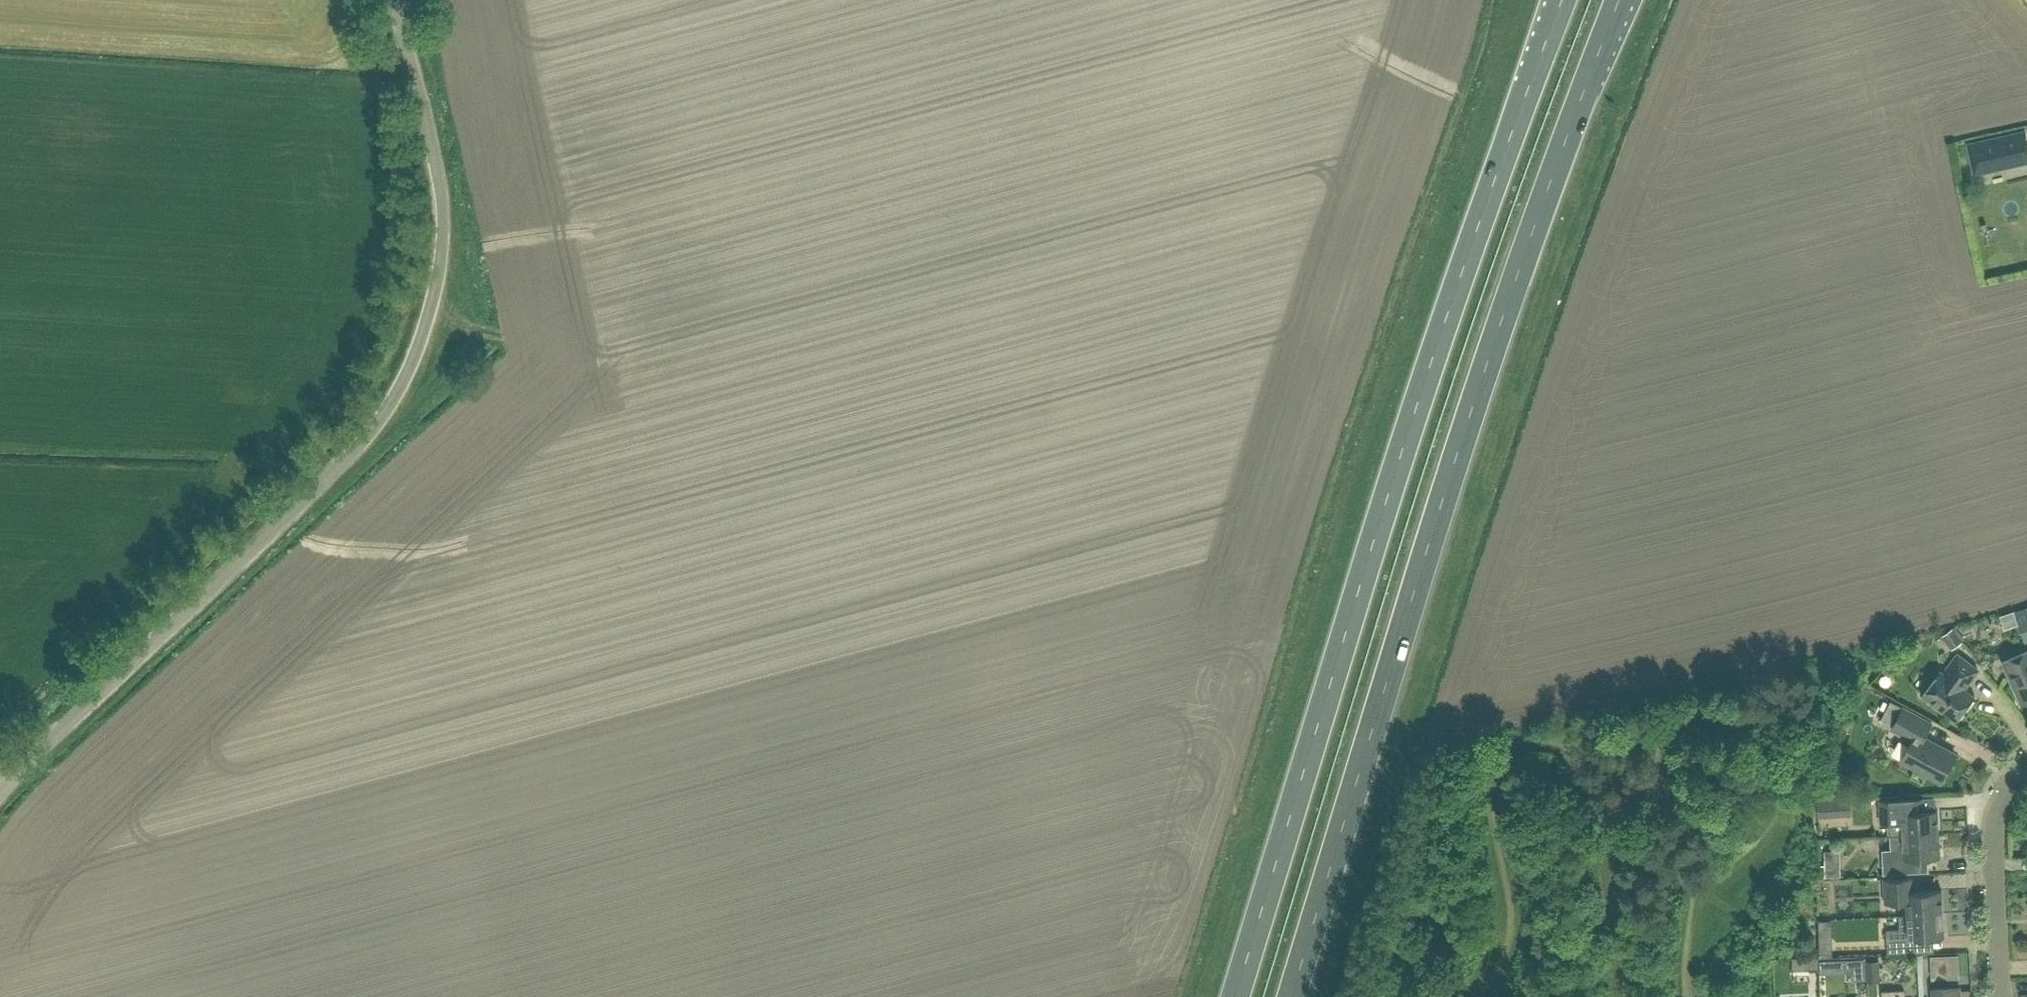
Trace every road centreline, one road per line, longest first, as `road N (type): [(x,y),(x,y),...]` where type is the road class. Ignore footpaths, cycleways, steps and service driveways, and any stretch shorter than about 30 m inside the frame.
road 1 (trunk): [(1293,996),(1468,421),(1621,0)]
road 2 (trunk): [(1562,0),(1416,412),(1236,996)]
road 3 (unclassified): [(0,794),(324,481),(407,374),(441,261),(439,185),(394,0)]
road 4 (residential): [(2001,996),(1998,806),(2026,765)]

